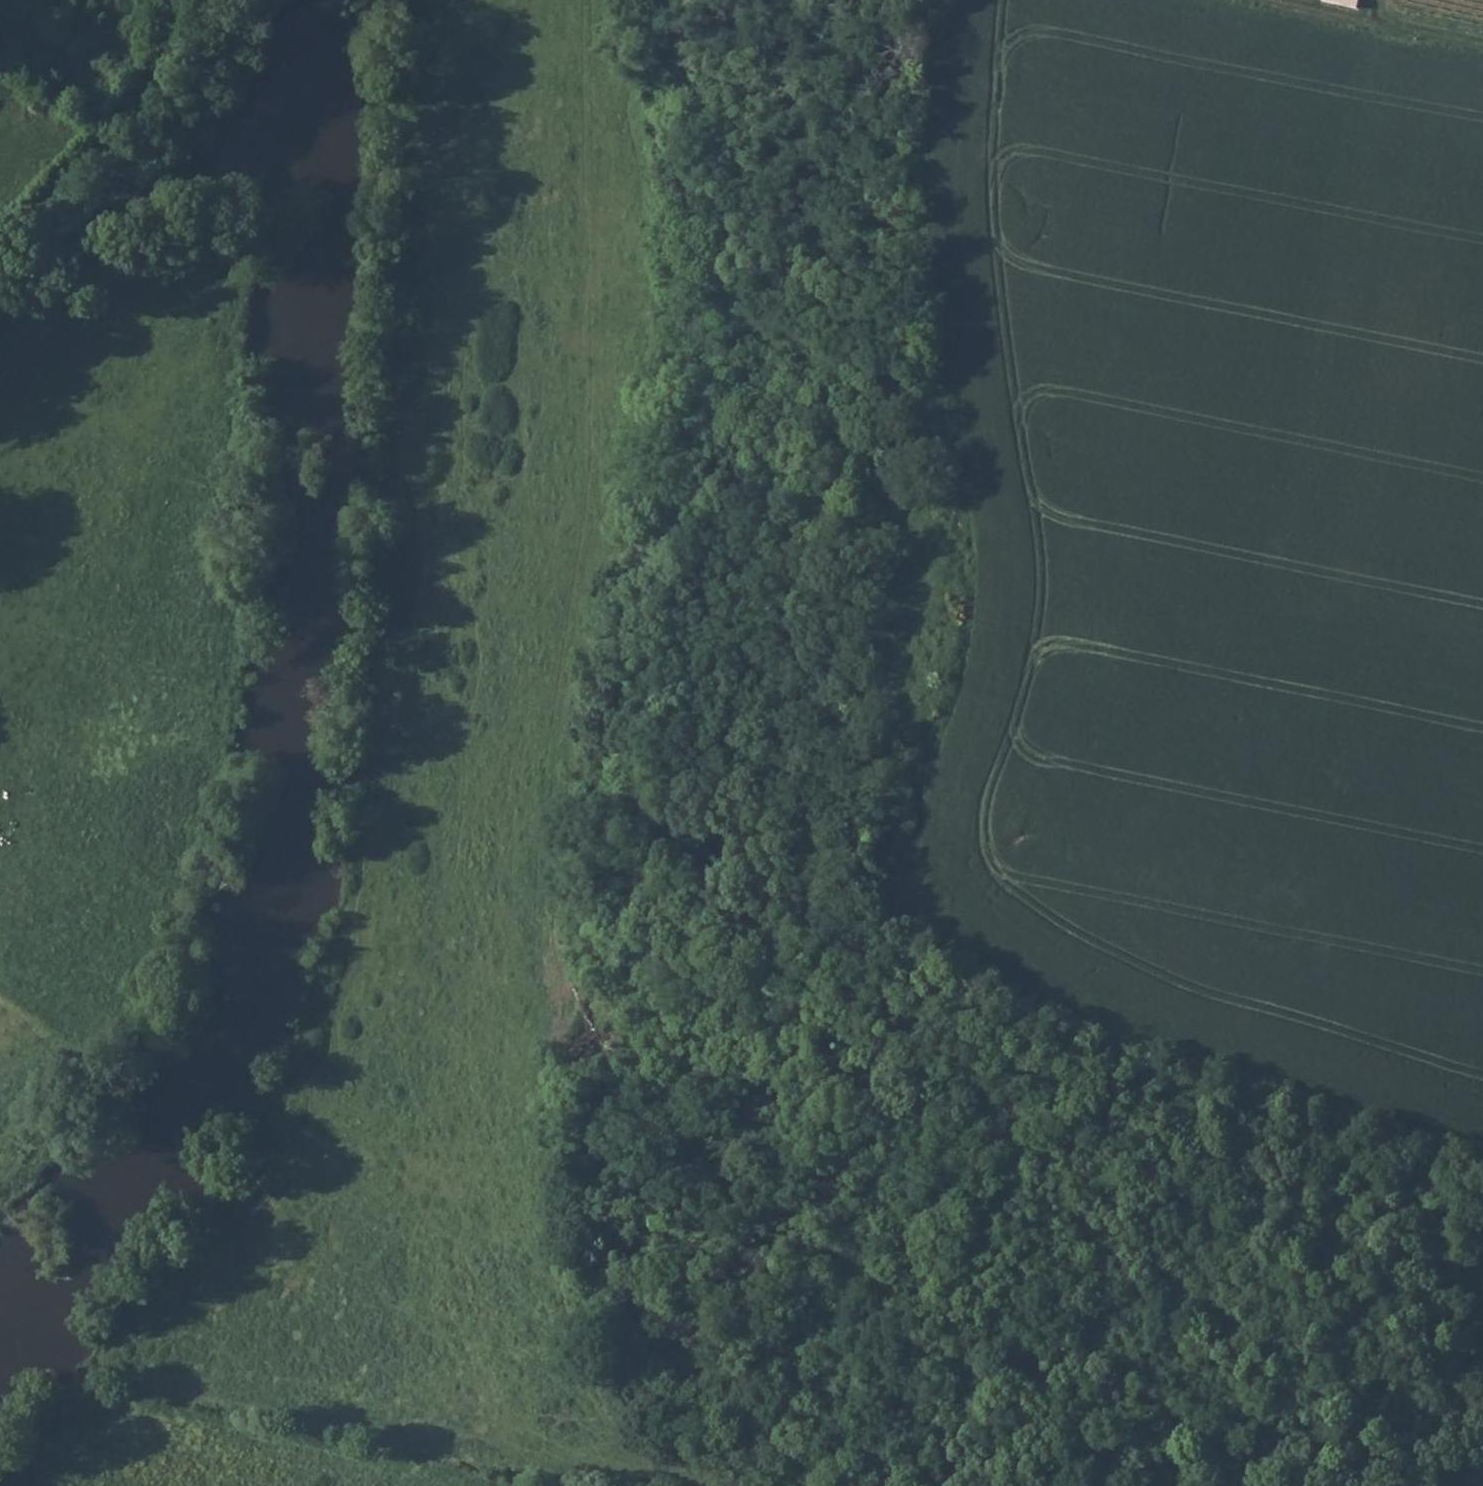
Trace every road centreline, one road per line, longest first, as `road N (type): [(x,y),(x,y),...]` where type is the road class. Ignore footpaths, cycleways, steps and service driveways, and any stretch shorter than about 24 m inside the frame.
road 1 (track): [(0,289),(146,265)]
road 2 (track): [(1482,43),(1370,21),(1372,0)]

